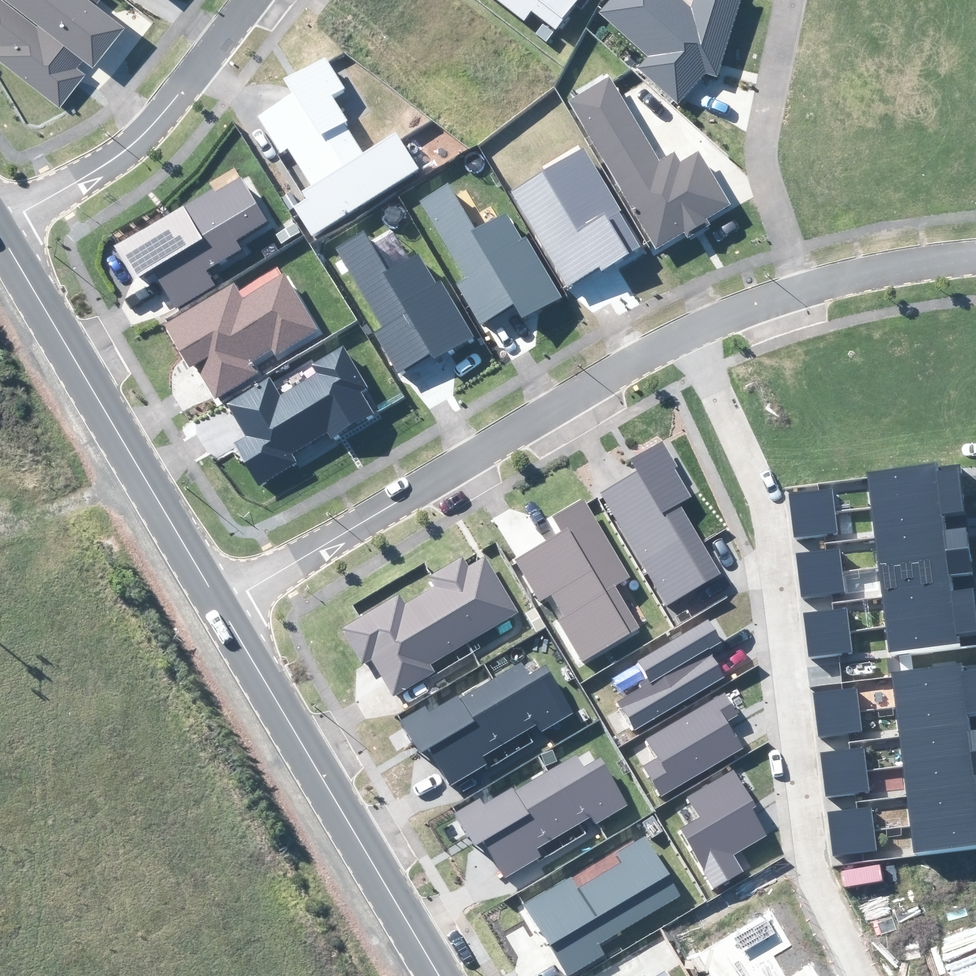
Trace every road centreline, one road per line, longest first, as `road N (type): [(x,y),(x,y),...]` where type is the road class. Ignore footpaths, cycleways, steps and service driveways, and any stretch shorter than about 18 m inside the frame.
road 1 (residential): [(679,336),(767,508),(813,864),(851,975)]
road 2 (residential): [(222,608),(679,336)]
road 3 (tertiary): [(222,608),(0,234)]
road 4 (tertiary): [(435,975),(222,608)]
road 5 (residential): [(0,227),(129,147),(251,0)]
road 6 (residential): [(807,288),(764,170),(762,139),(792,0)]
road 7 (residential): [(807,288),(975,260)]
road 8 (track): [(141,473),(29,524),(0,525)]
road 9 (residential): [(679,336),(807,288)]

